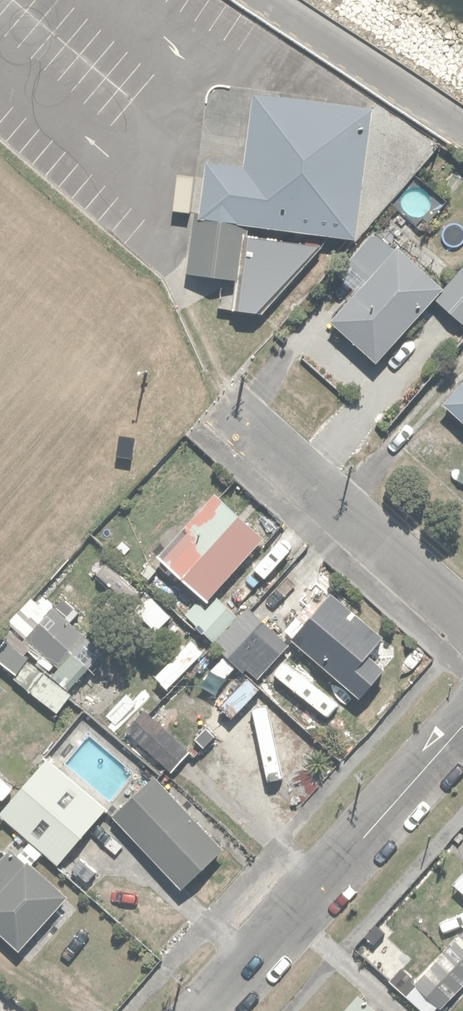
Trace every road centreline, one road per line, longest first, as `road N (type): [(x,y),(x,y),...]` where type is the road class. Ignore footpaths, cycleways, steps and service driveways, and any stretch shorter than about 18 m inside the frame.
road 1 (residential): [(462,726),(211,1010)]
road 2 (residential): [(235,415),(462,618)]
road 3 (unclassified): [(268,0),(462,128)]

